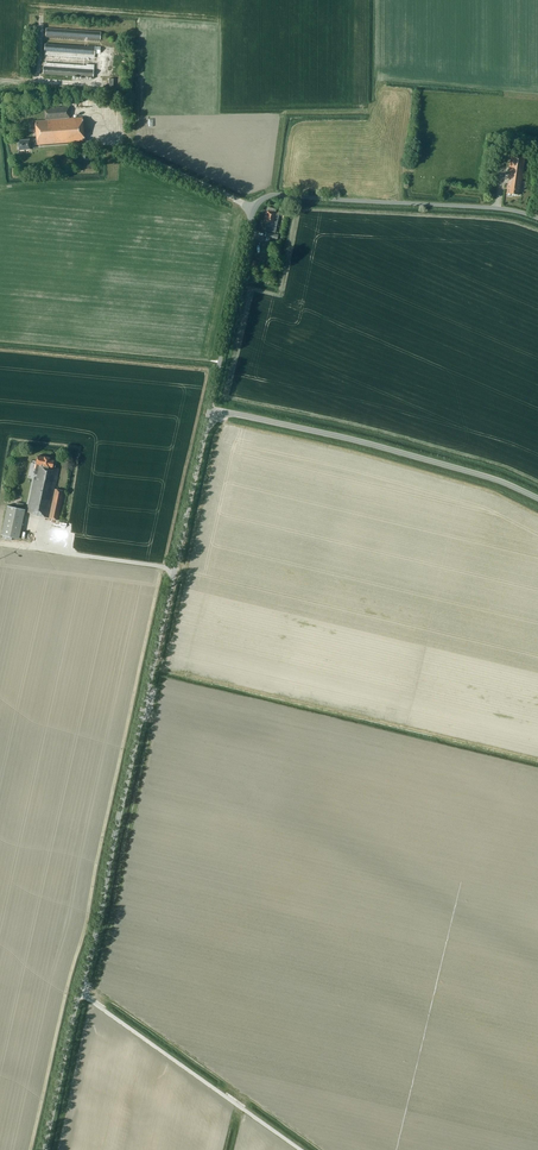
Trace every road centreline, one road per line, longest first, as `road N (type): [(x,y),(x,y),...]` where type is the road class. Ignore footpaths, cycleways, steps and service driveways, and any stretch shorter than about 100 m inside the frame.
road 1 (unclassified): [(43,1149),(208,414)]
road 2 (unclassified): [(208,414),(252,214),(265,198),(496,208),(537,219)]
road 3 (unclassified): [(537,498),(349,438),(208,414)]
road 4 (track): [(78,993),(300,1149)]

